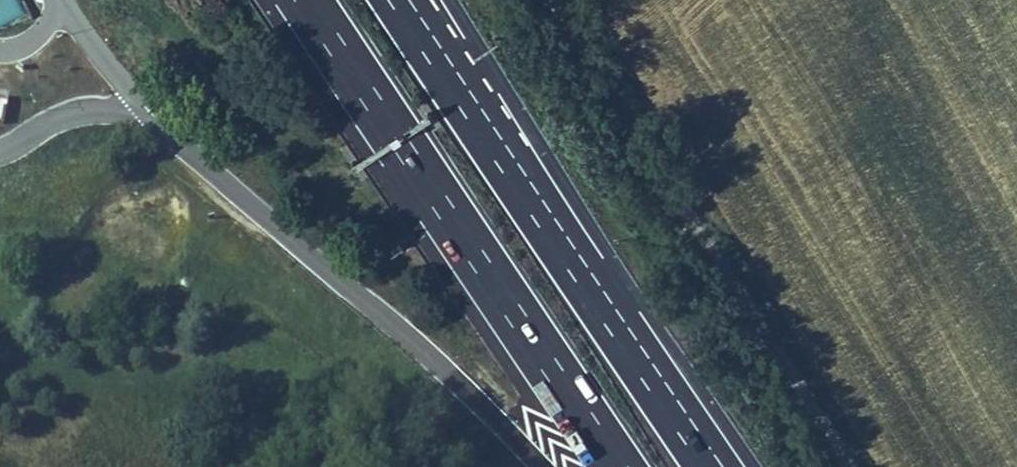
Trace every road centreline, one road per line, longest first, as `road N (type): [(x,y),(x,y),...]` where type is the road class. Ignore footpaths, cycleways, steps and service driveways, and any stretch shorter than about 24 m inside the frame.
road 1 (motorway): [(716,466),(400,0)]
road 2 (motorway): [(306,0),(620,466)]
road 3 (motorway): [(145,107),(167,134),(413,342),(540,466)]

